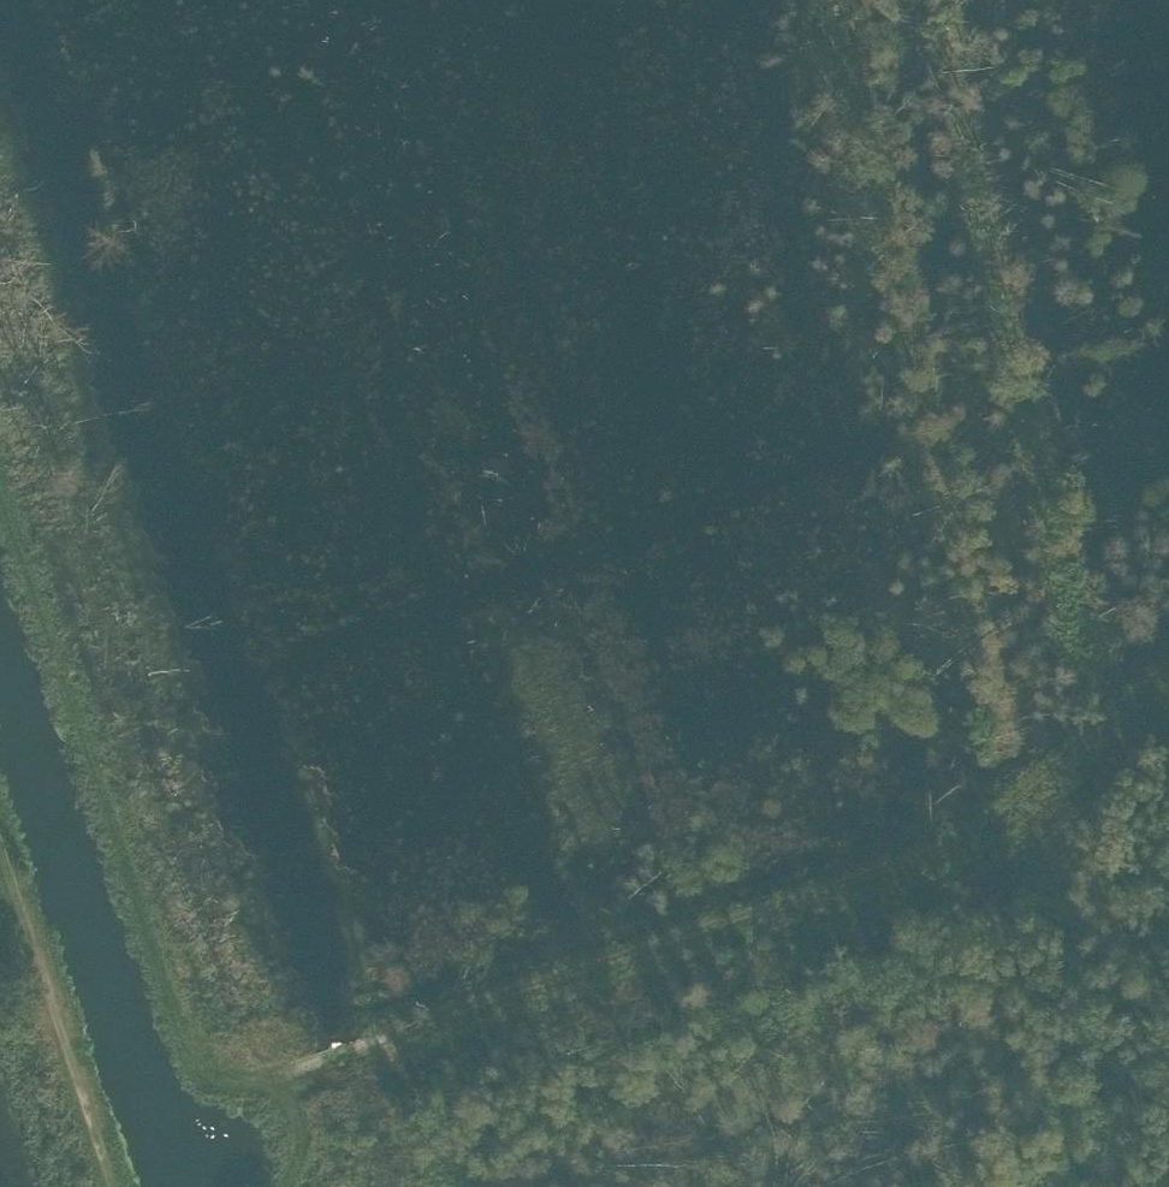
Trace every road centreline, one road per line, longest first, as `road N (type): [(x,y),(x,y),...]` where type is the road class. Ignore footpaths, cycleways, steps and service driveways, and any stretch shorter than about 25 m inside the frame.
road 1 (track): [(86,1186),(0,926)]

